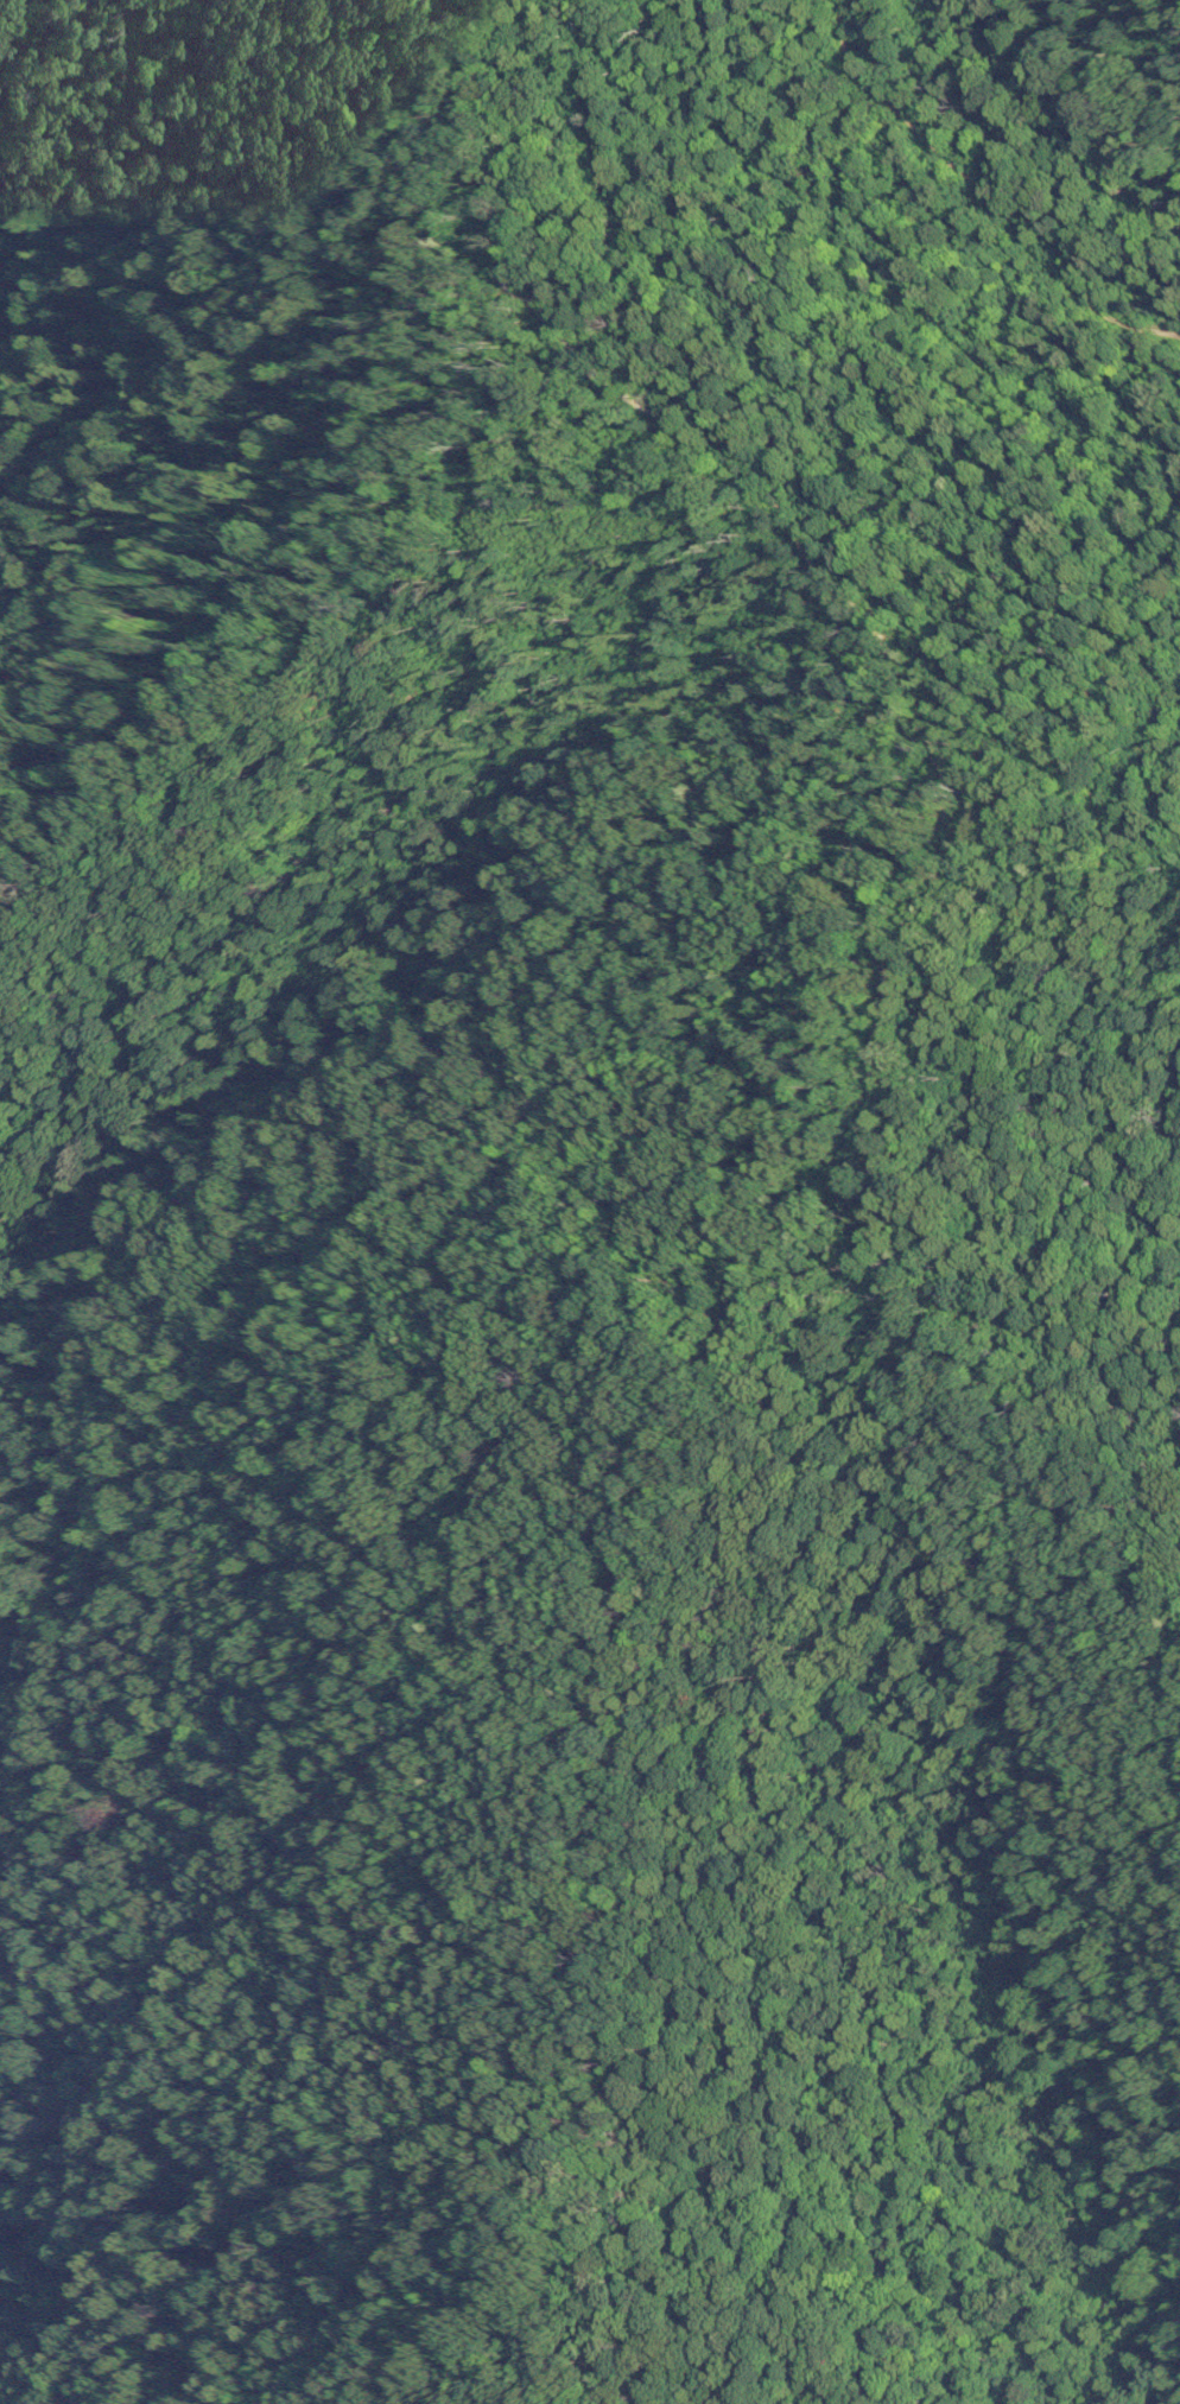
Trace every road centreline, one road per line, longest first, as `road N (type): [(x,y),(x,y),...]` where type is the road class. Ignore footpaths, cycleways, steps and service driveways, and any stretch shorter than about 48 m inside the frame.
road 1 (track): [(0,288),(15,254),(0,146)]

